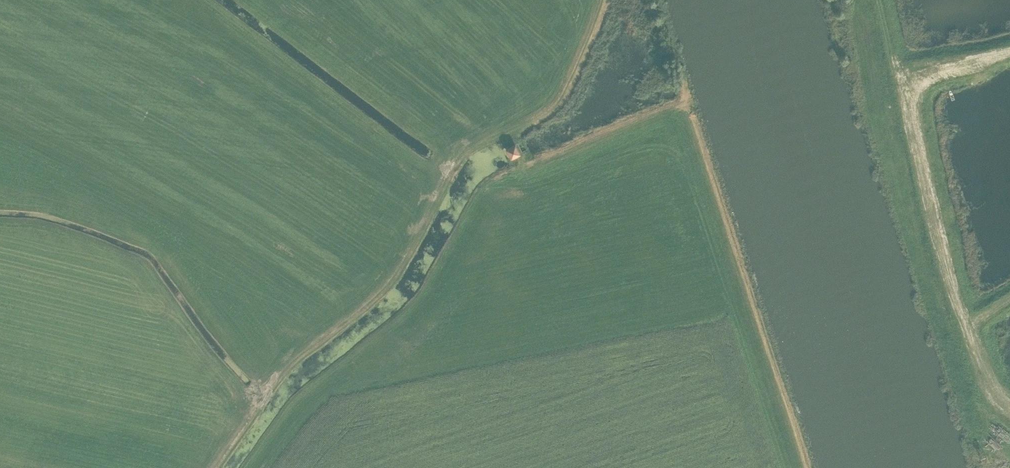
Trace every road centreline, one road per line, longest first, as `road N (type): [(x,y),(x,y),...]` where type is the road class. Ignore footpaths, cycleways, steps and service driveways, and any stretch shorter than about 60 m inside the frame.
road 1 (track): [(211,467),(286,364),(388,274),(431,203),(440,158),(547,87),(584,0)]

